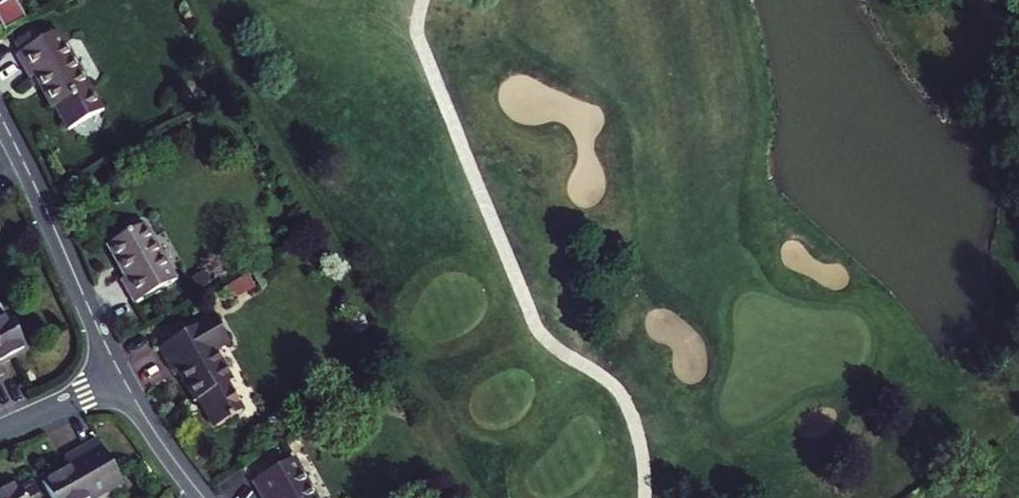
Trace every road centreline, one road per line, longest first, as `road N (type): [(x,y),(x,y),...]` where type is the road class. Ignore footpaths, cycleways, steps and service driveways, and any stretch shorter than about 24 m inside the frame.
road 1 (residential): [(119,379),(0,115)]
road 2 (residential): [(207,497),(119,379)]
road 3 (residential): [(119,379),(0,433)]

